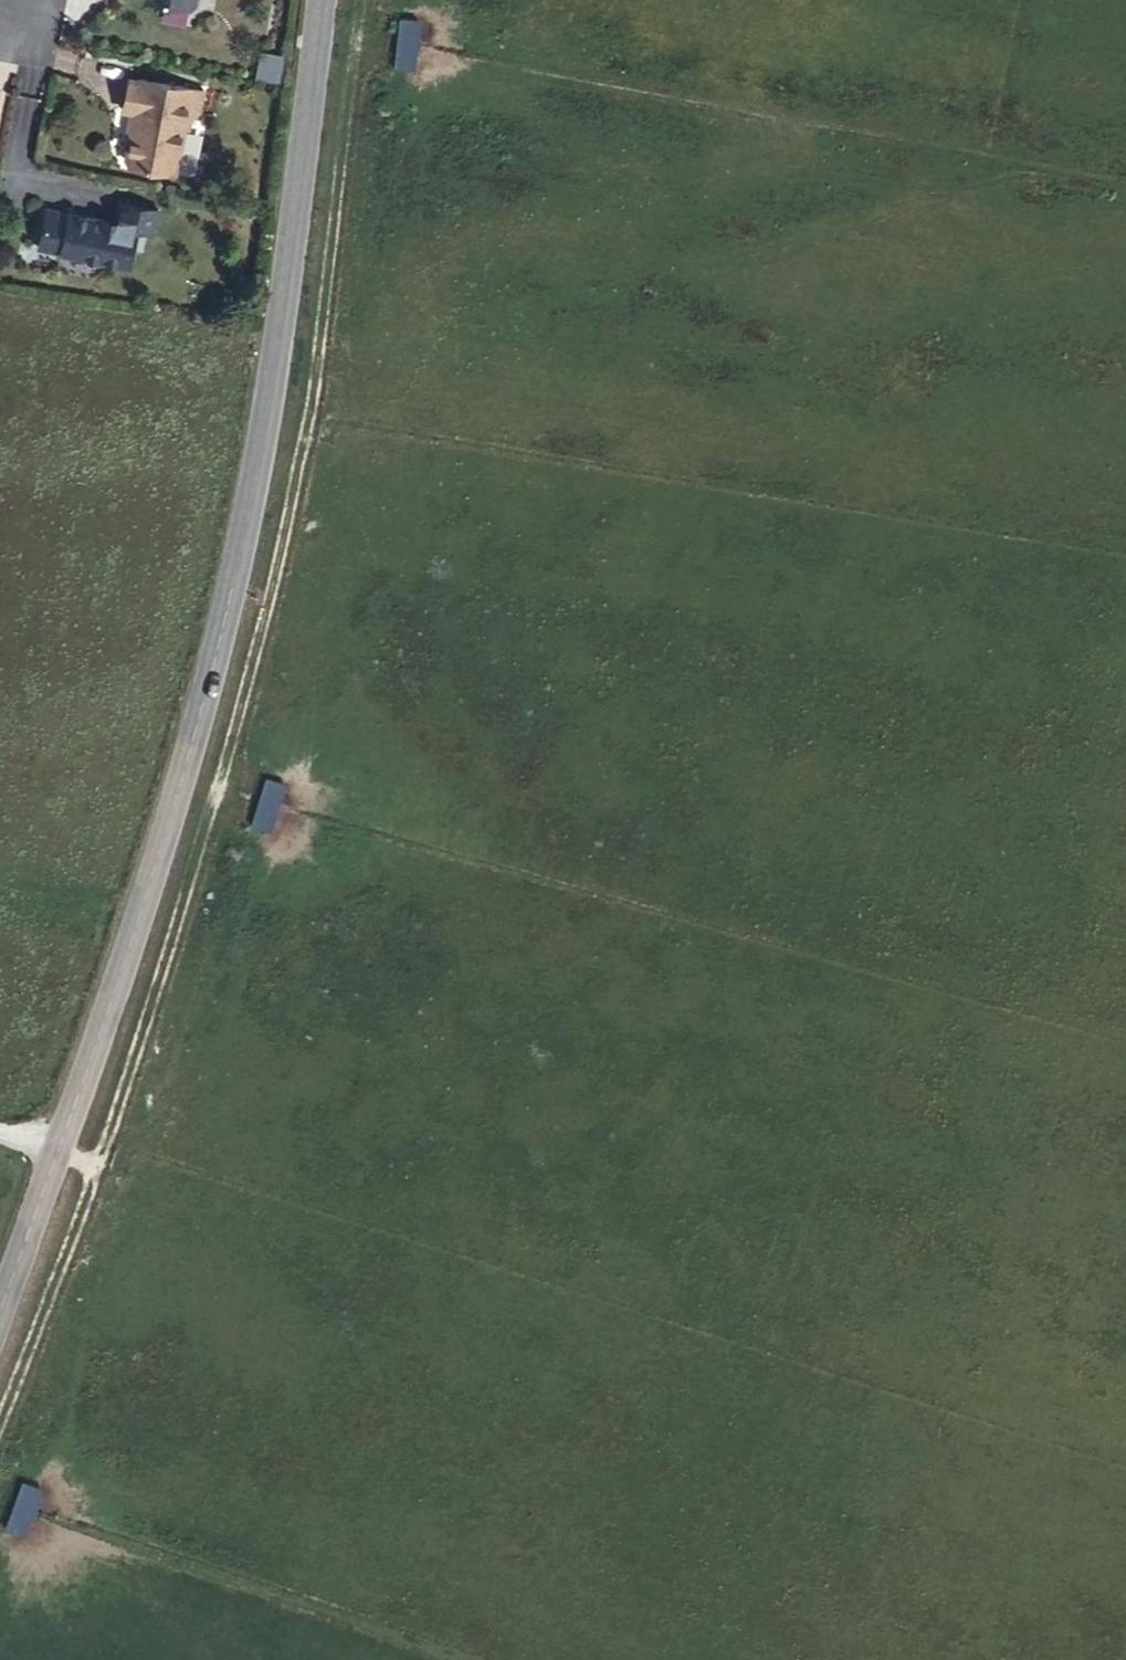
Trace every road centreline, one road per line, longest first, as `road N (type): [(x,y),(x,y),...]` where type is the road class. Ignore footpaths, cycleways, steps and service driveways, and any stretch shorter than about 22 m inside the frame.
road 1 (secondary): [(0,1318),(158,872),(235,595),(277,346),(319,0)]

